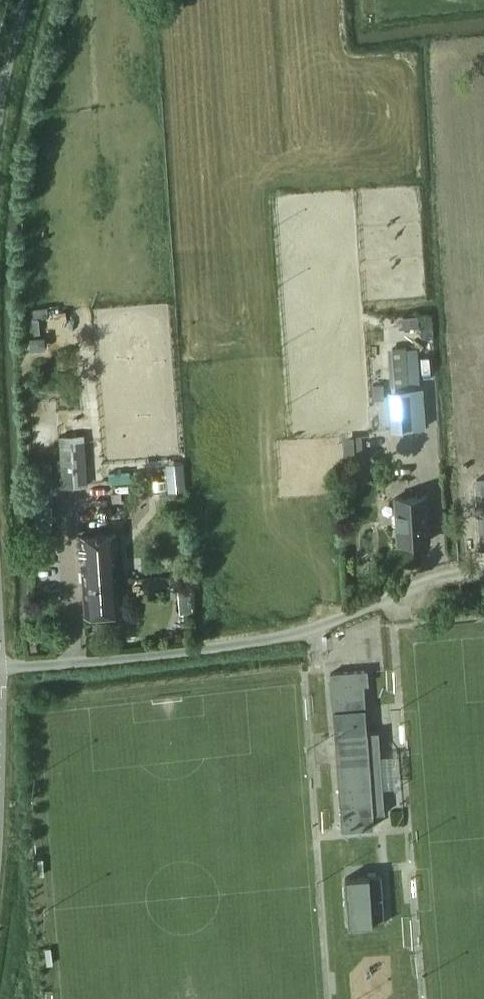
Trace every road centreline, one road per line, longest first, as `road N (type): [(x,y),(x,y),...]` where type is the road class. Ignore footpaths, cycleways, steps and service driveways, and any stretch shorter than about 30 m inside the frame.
road 1 (unclassified): [(0,667),(312,632),(455,572)]

